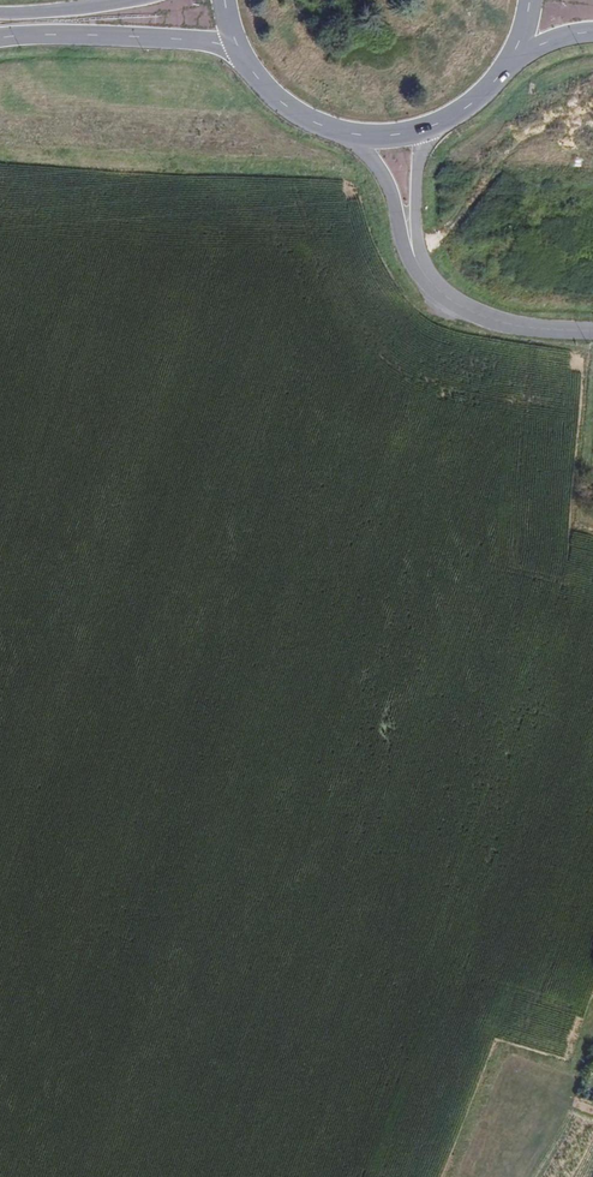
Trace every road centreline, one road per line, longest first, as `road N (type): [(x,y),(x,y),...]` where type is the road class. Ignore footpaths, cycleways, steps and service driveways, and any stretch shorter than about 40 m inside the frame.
road 1 (primary): [(0,38),(136,37),(238,49)]
road 2 (tertiary): [(344,133),(384,178),(405,251),(435,287)]
road 3 (tertiary): [(435,287),(476,316),(525,329),(592,332)]
road 4 (tertiary): [(435,287),(417,240),(423,131)]
road 5 (primary): [(238,49),(265,87),(301,116),(344,133)]
road 6 (primary): [(130,0),(0,13)]

